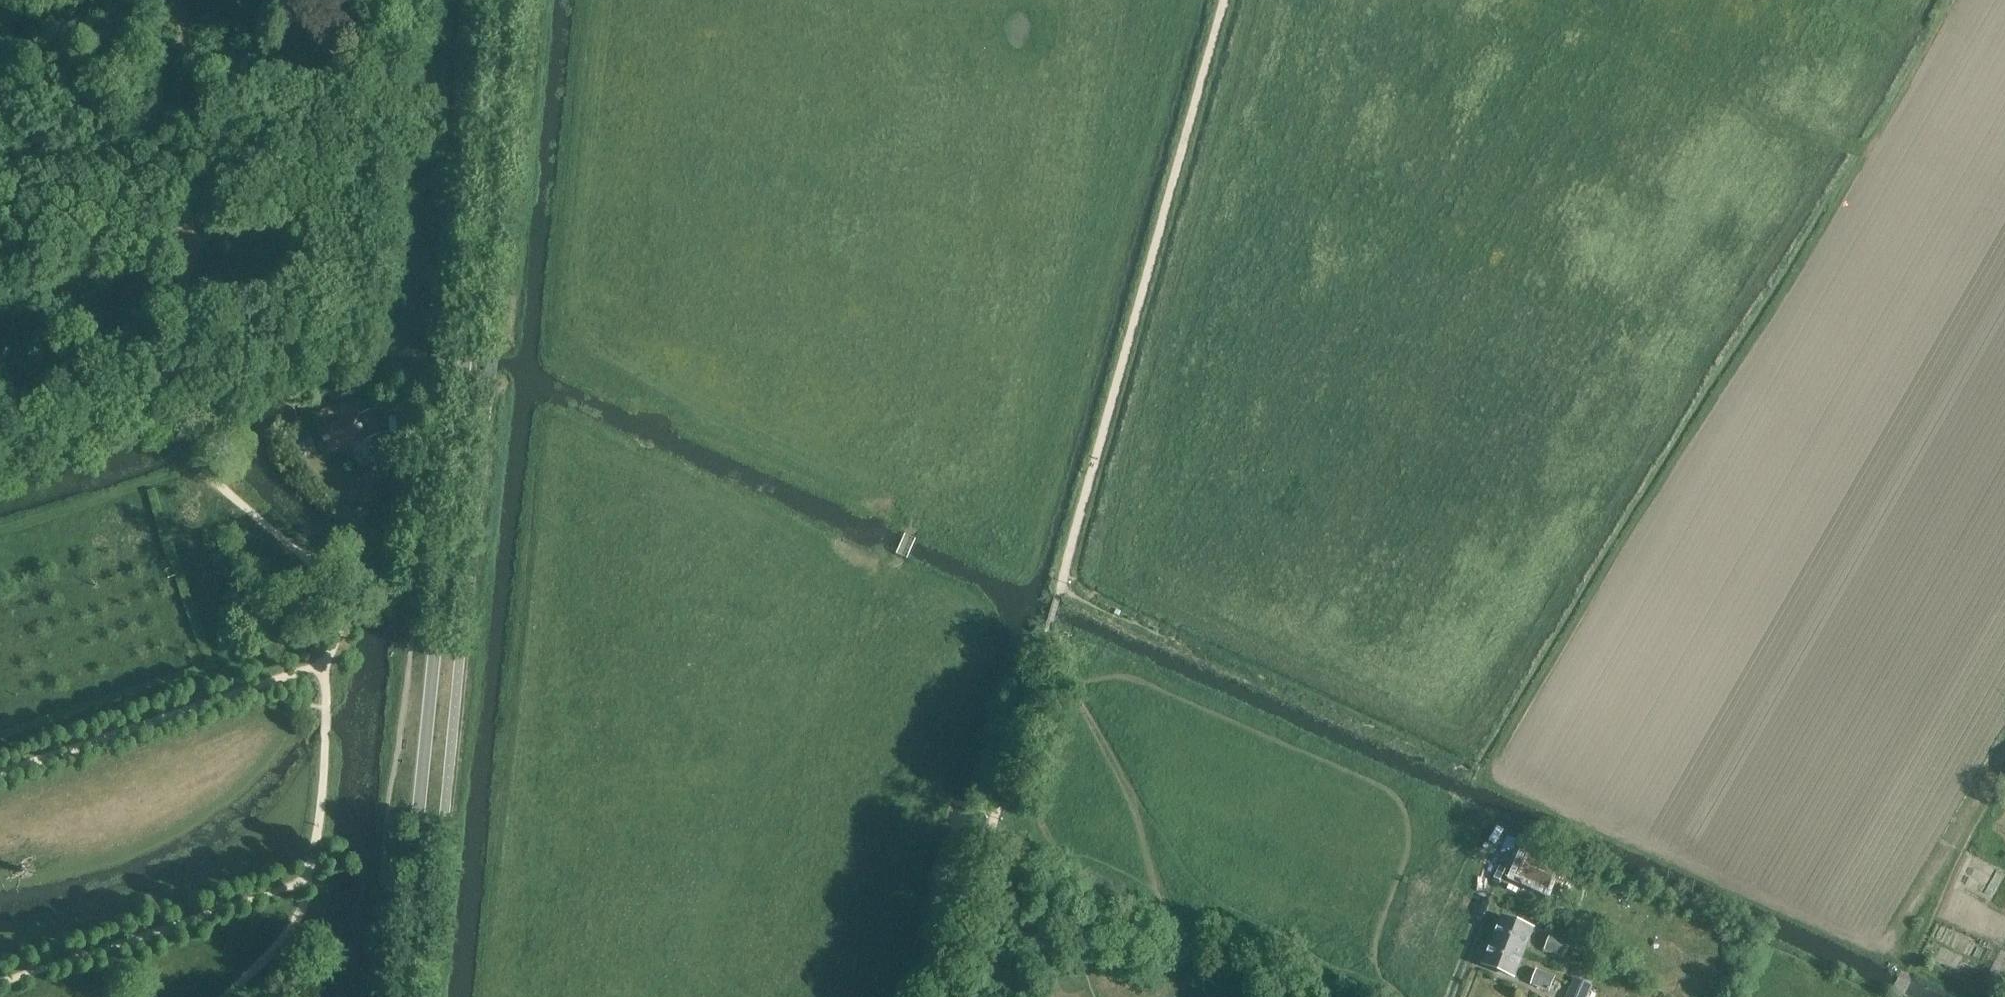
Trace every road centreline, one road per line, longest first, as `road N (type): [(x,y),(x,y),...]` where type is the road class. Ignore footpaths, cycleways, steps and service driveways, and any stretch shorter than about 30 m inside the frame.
road 1 (tertiary): [(401,996),(500,0)]
road 2 (track): [(1485,777),(1911,966)]
road 3 (track): [(2004,776),(1911,966)]

